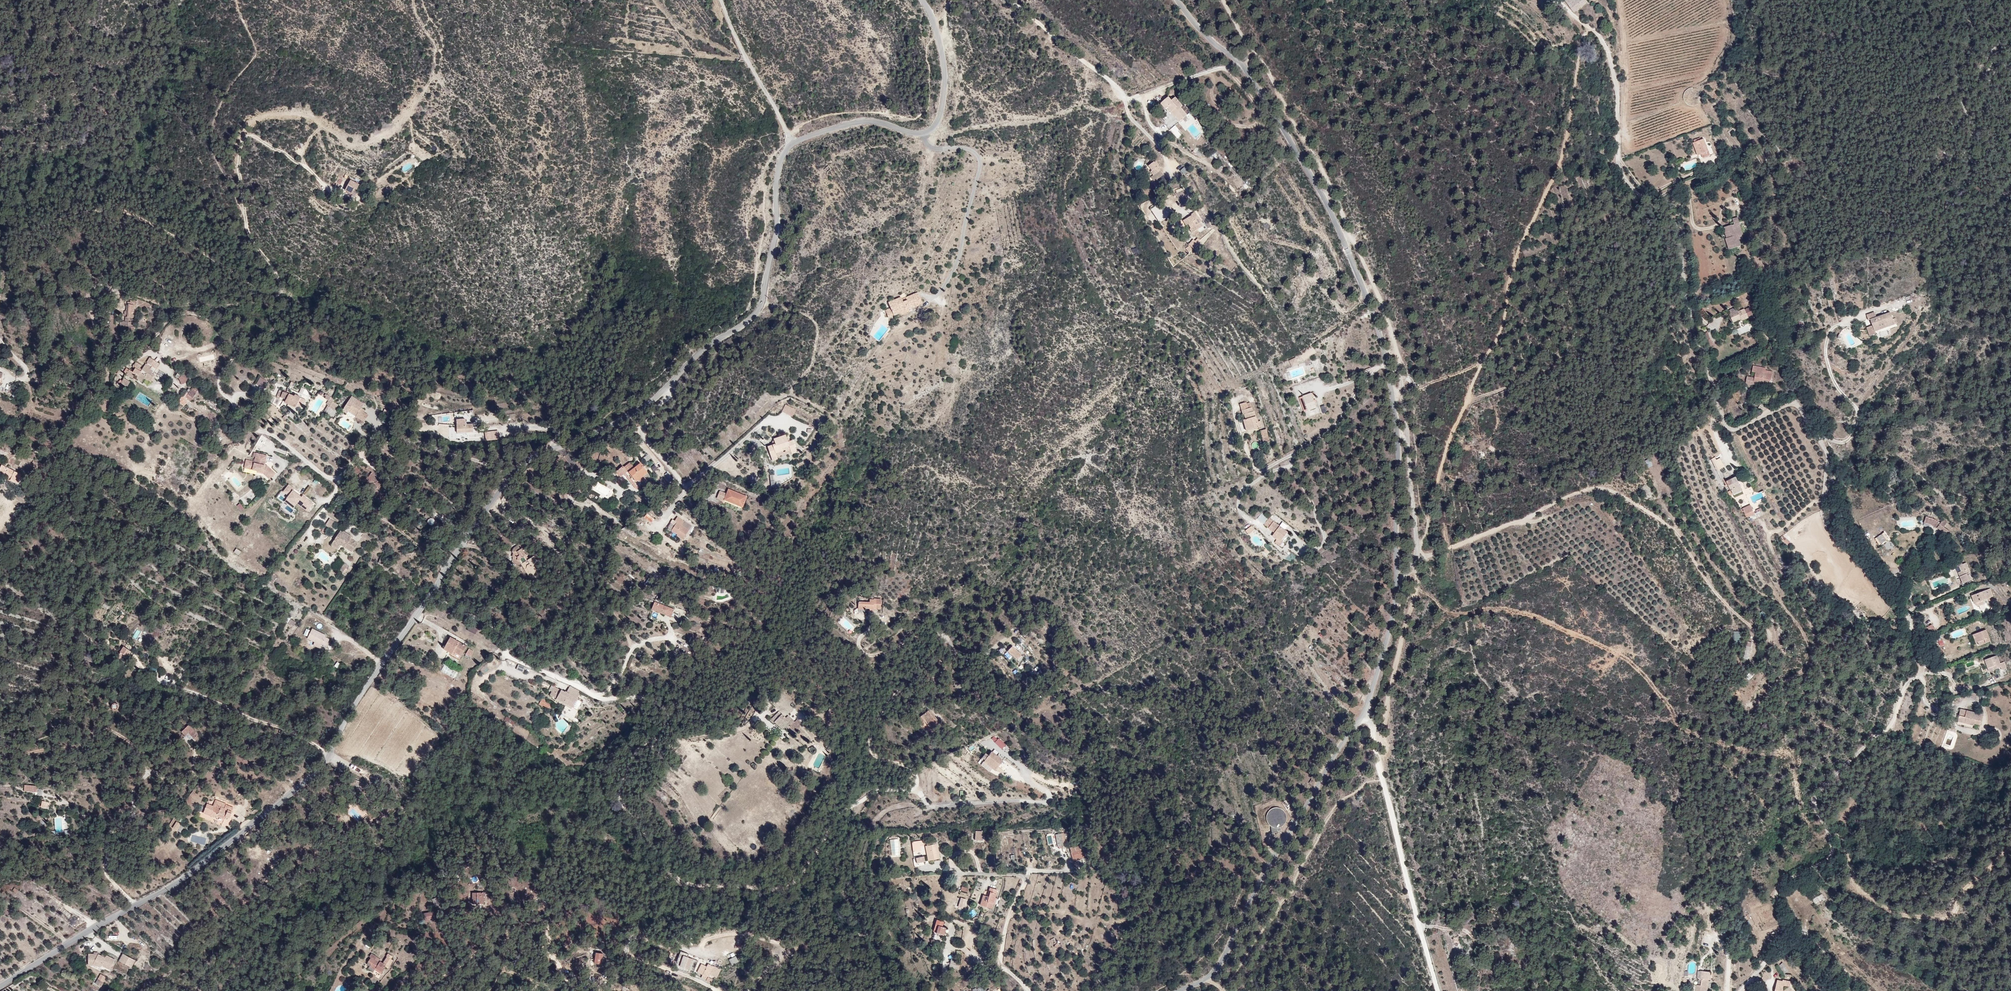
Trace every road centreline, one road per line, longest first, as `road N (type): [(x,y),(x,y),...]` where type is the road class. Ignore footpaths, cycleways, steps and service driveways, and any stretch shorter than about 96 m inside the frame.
road 1 (unclassified): [(924,0),(949,69),(940,120),(927,135),(872,121),(794,143),(780,165),(763,303),(656,399),(519,469),(461,545),(325,762),(292,791),(180,881),(0,985)]
road 2 (track): [(1219,985),(1280,911),(1385,727),(1424,586),(1410,373),(1324,162),(1224,0)]
road 3 (unclassified): [(1557,0),(1608,54),(1620,171),(1682,246),(1692,331),(1727,427),(1787,405),(1801,409),(1828,455),(1828,518),(1908,623),(1924,674)]
road 4 (unclassified): [(1177,0),(1241,62),(1287,137),(1327,203),(1379,334),(1398,449),(1396,599),(1365,710)]
road 5 (track): [(1419,543),(1465,404),(1506,317),(1511,272),(1562,167),(1588,28)]
road 6 (track): [(247,131),(238,154),(247,229),(280,278),(283,291),(276,296),(89,191)]
road 7 (track): [(1419,559),(1594,484),(1660,511),(1745,606)]
road 8 (unclassified): [(1365,710),(1273,858),(1220,964),(1179,990)]
road 9 (unclassified): [(1438,990),(1365,710)]
road 10 (track): [(1832,855),(1869,896),(1926,916),(1955,912),(1972,880),(2010,845)]
road 11 (track): [(241,194),(218,159),(211,126),(235,76),(258,54),(238,0)]
road 12 (unclassified): [(1831,836),(1818,795),(1890,726),(1909,681),(1924,674)]
road 13 (unclassified): [(1743,990),(1793,930),(1778,898),(1783,884),(1832,855)]

